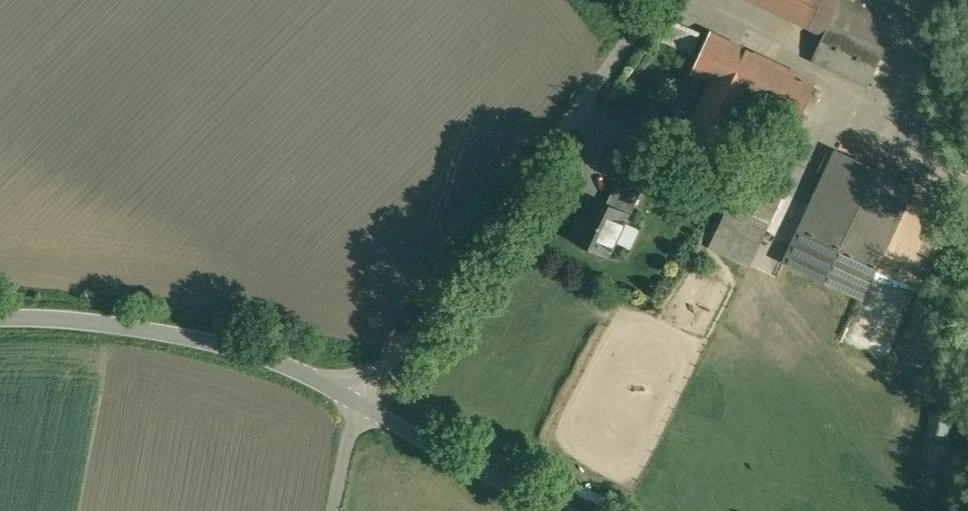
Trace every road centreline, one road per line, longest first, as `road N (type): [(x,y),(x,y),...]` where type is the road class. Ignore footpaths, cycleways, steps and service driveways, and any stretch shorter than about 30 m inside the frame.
road 1 (residential): [(668,0),(356,402)]
road 2 (tertiary): [(356,402),(320,379),(223,344),(0,318)]
road 3 (tertiary): [(563,510),(356,402)]

